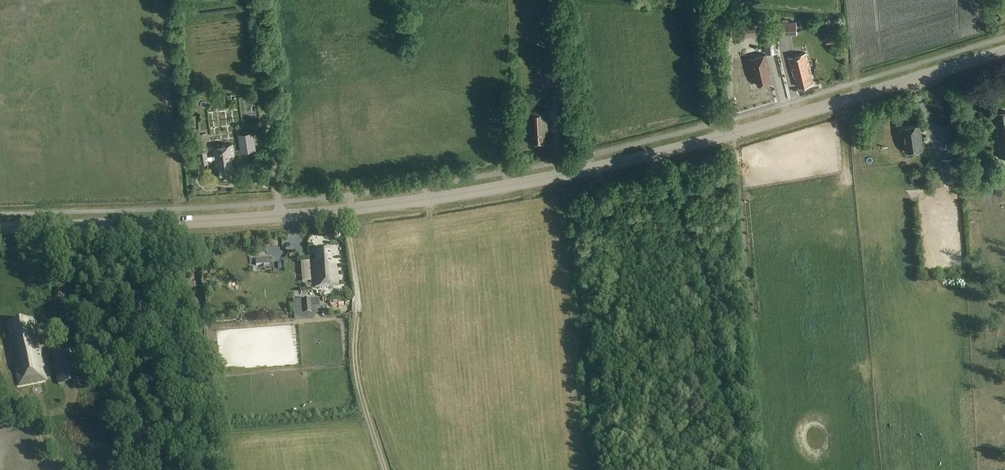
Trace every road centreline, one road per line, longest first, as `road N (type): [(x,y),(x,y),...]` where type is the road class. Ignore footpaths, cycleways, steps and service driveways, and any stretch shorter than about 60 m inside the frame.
road 1 (tertiary): [(0,228),(272,217),(508,186),(754,128),(1004,52)]
road 2 (track): [(386,469),(355,372),(359,297),(348,210)]
road 3 (track): [(720,393),(696,242),(658,154)]

